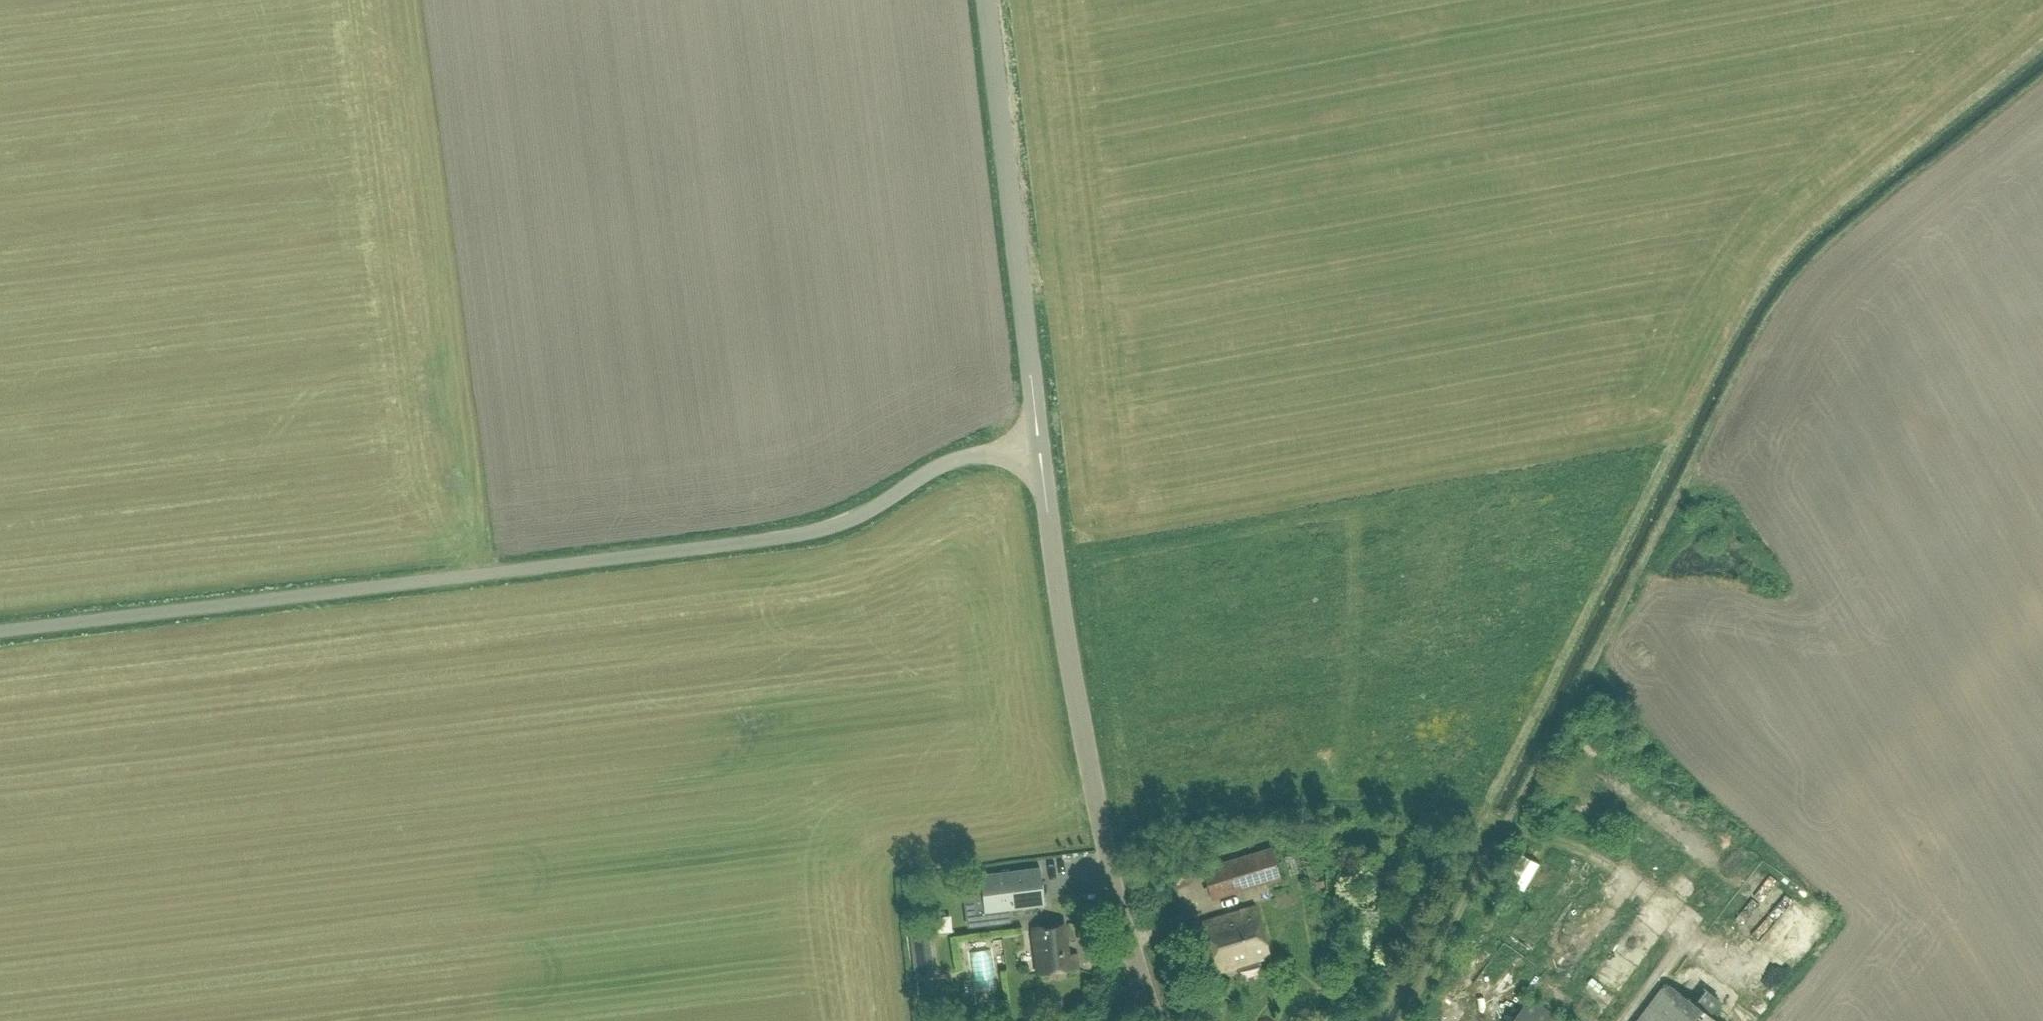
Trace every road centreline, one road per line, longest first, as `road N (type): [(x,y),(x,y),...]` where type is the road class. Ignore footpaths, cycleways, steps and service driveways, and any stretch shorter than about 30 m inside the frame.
road 1 (unclassified): [(0,637),(667,558),(807,534),(885,505),(963,459),(1042,445)]
road 2 (unclassified): [(1160,1020),(1120,906),(1096,800),(1042,445)]
road 3 (unclassified): [(1042,445),(985,0)]

